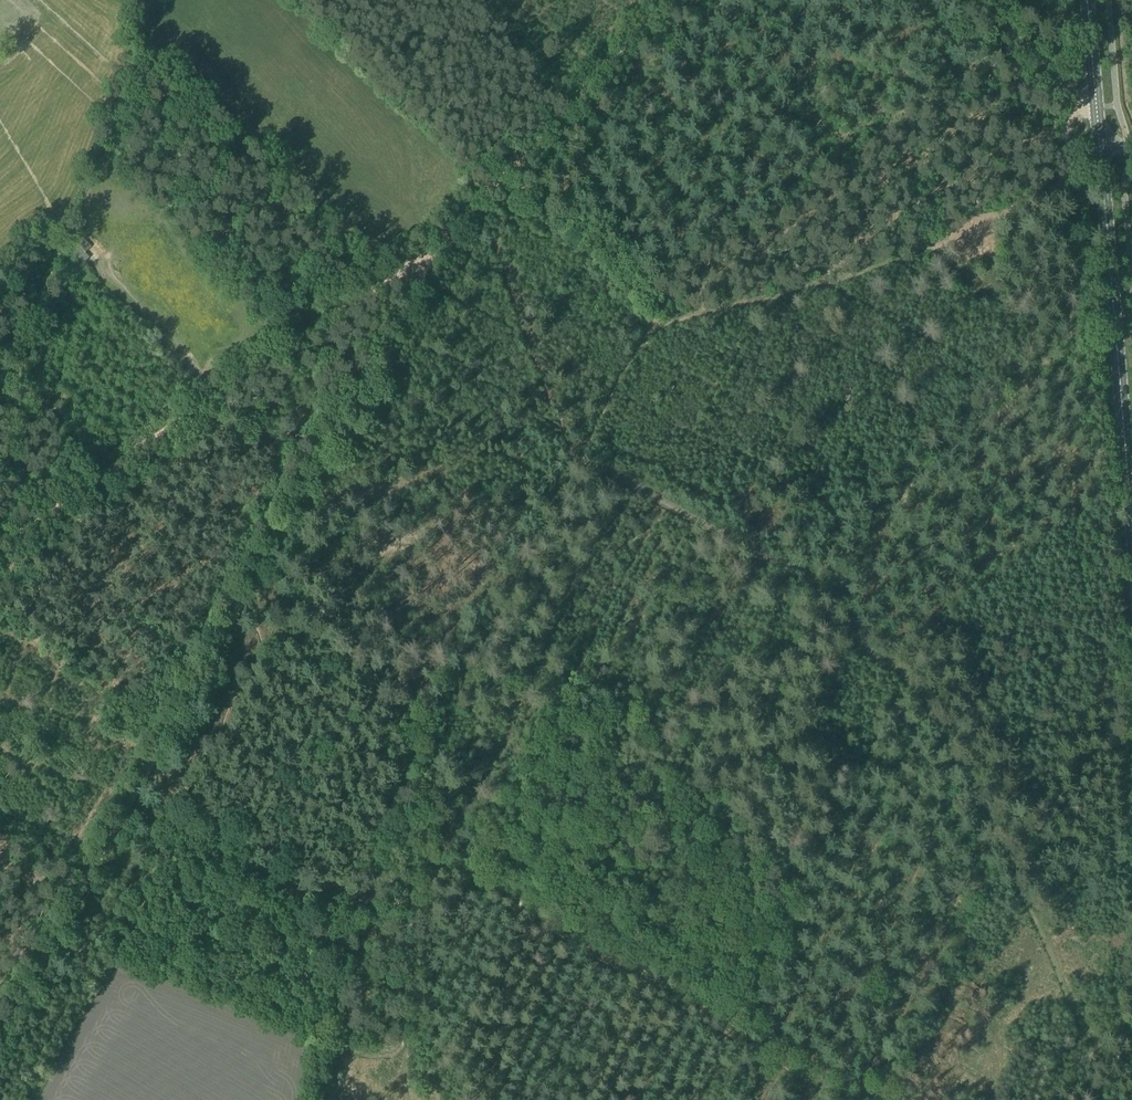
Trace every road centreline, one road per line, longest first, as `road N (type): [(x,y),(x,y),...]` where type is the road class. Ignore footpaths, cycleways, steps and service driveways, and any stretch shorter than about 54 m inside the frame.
road 1 (track): [(1028,905),(932,692),(826,623),(796,567),(773,568),(587,452),(655,329),(825,283),(1055,191),(1077,152),(1081,107)]
road 2 (track): [(0,554),(438,242)]
road 3 (track): [(269,554),(14,1008)]
road 4 (track): [(413,858),(457,873),(849,1099)]
road 5 (primary): [(1131,521),(1099,149)]
road 6 (track): [(506,172),(438,242),(356,390)]
road 7 (track): [(668,0),(506,172)]
road 8 (track): [(356,390),(269,554)]
road 9 (track): [(0,404),(55,242)]
road 10 (primary): [(1099,149),(1087,0)]
road 11 (track): [(593,262),(506,172)]

